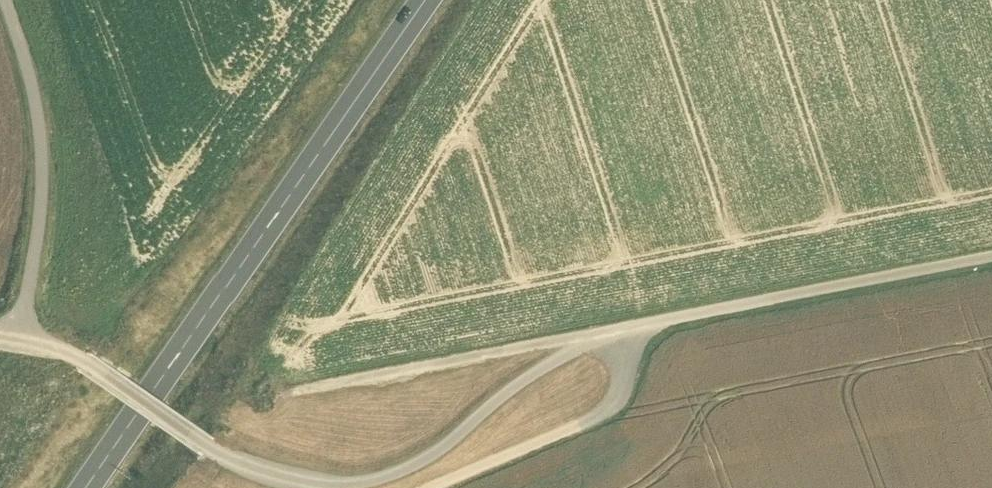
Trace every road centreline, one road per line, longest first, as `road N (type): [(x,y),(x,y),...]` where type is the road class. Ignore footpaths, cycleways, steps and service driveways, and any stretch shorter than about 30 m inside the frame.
road 1 (track): [(358,487),(418,471),(552,364),(613,332),(991,258)]
road 2 (primary): [(87,487),(425,0)]
road 3 (track): [(0,332),(82,361),(208,448),(267,480),(302,487)]
road 4 (track): [(25,335),(45,185),(35,100),(2,0)]
road 5 (track): [(660,323),(592,404),(403,487)]

